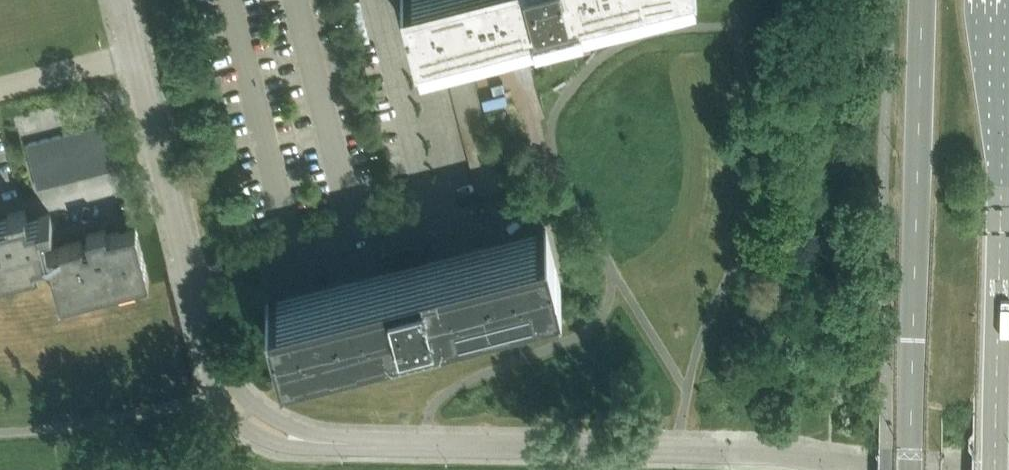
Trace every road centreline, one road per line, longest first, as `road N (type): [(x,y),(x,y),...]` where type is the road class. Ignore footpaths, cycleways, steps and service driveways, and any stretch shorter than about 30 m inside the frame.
road 1 (unclassified): [(338,443),(771,452),(847,465),(988,469)]
road 2 (primary): [(995,469),(1003,162),(992,0)]
road 3 (primary): [(922,0),(909,469)]
road 4 (residential): [(430,211),(292,246),(231,0)]
road 5 (unclassified): [(119,0),(209,349)]
road 6 (unclassified): [(209,349),(217,395),(249,430),(297,447),(338,443)]
road 7 (unclassified): [(338,443),(255,405),(209,349)]

